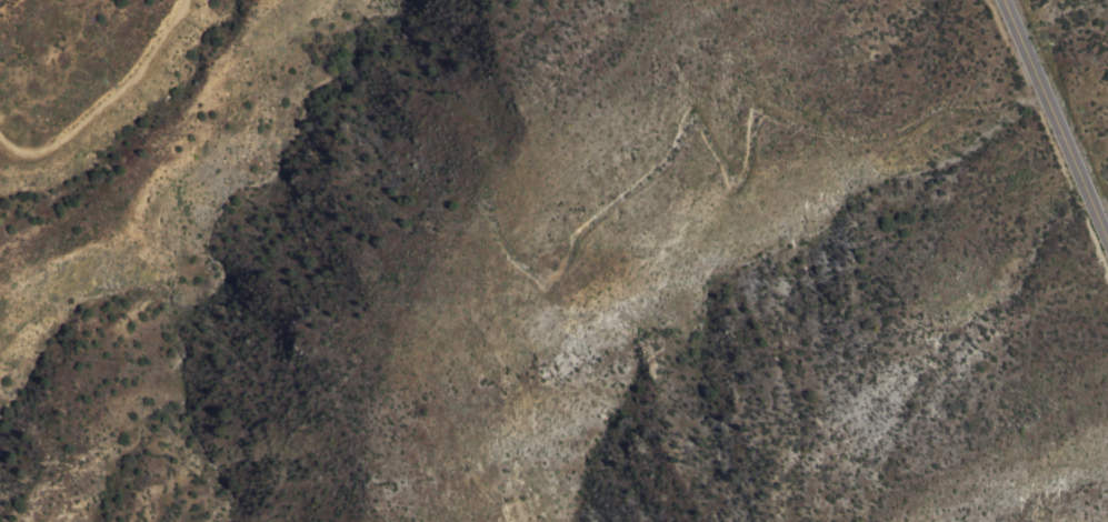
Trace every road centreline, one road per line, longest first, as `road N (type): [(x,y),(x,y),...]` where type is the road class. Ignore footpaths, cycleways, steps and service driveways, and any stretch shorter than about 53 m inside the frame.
road 1 (secondary): [(1107,224),(1010,0)]

